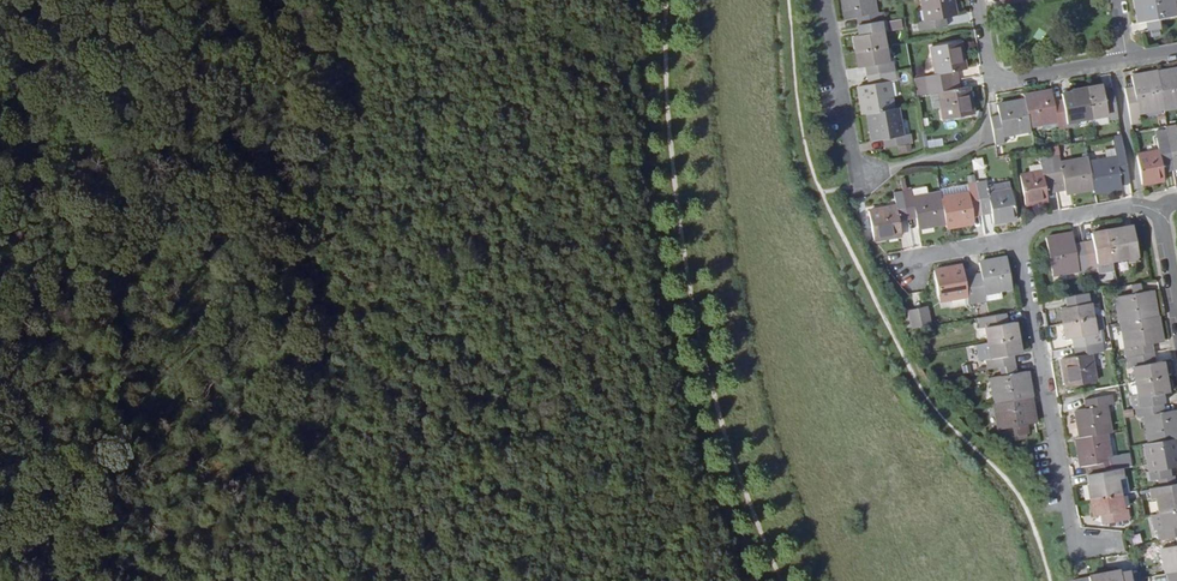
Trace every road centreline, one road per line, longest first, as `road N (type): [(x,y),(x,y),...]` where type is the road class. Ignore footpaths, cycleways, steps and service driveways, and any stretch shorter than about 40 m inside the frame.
road 1 (track): [(1042,580),(1019,505),(931,409),(897,359),(821,201),(790,109),(783,0)]
road 2 (track): [(781,580),(713,395),(685,265),(665,0)]
road 3 (residential): [(1019,240),(1075,549),(1091,547)]
road 4 (residential): [(825,0),(854,163),(869,170)]
road 5 (residential): [(1019,240),(1032,224),(1156,207)]
road 6 (residential): [(994,83),(1127,59)]

